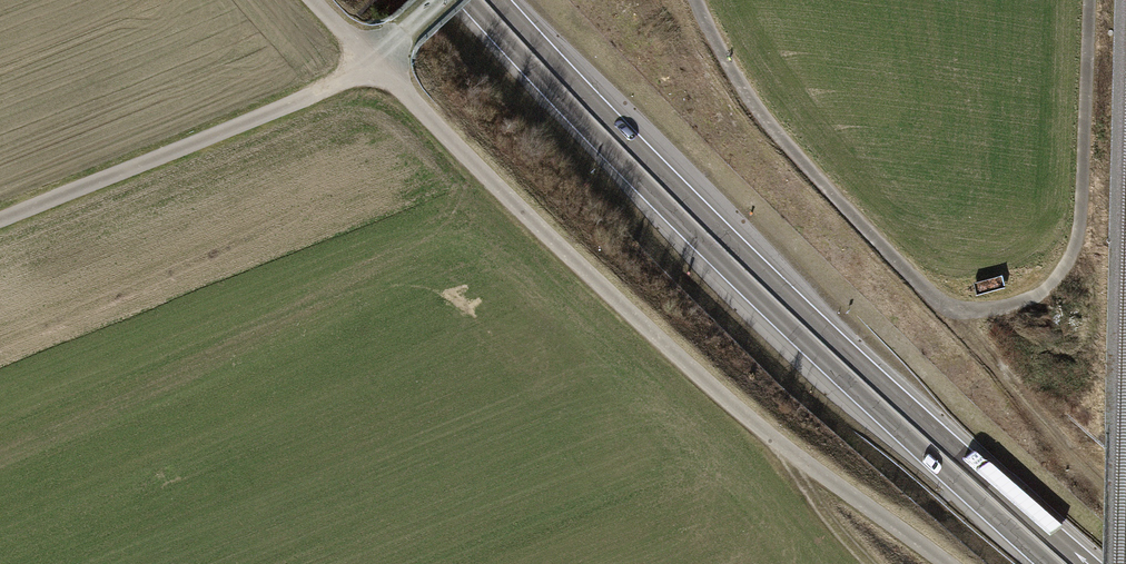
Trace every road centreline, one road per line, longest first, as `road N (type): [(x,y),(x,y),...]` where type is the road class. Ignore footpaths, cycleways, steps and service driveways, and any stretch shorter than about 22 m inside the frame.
road 1 (trunk): [(1088,563),(793,301),(498,0)]
road 2 (trunk): [(469,0),(710,250),(1049,563)]
road 3 (track): [(696,0),(757,110),(927,292),(970,313),(1034,300),(1074,259),(1093,0)]
road 4 (trunk): [(1125,532),(885,327),(560,0)]
road 5 (track): [(372,62),(696,373),(944,563)]
road 6 (track): [(0,222),(300,102),(372,62)]
road 7 (track): [(870,563),(771,437)]

